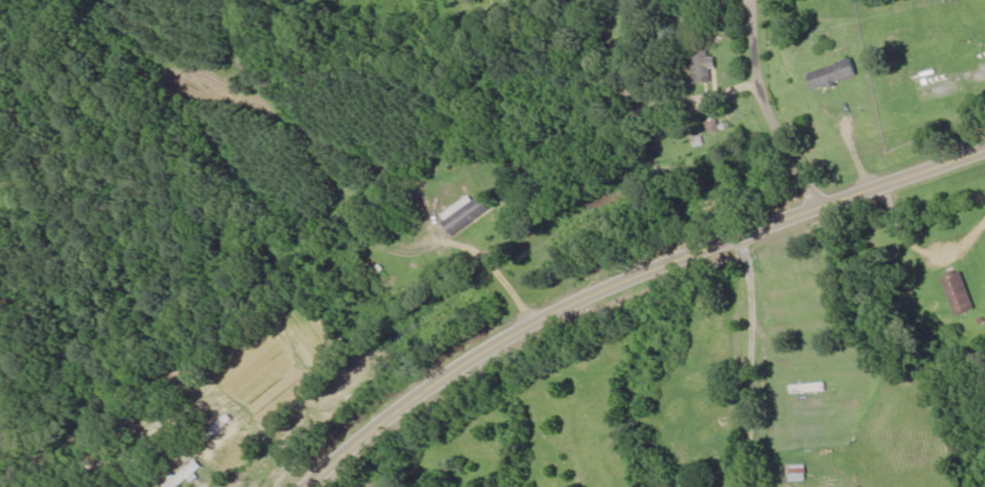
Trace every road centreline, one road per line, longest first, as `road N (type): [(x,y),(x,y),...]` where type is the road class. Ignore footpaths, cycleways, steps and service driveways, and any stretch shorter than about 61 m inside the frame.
road 1 (secondary): [(307,486),(476,359),(558,314),(742,237),(789,208),(984,145)]
road 2 (residential): [(273,486),(304,303),(227,0)]
road 3 (residential): [(789,208),(759,98),(755,0)]

